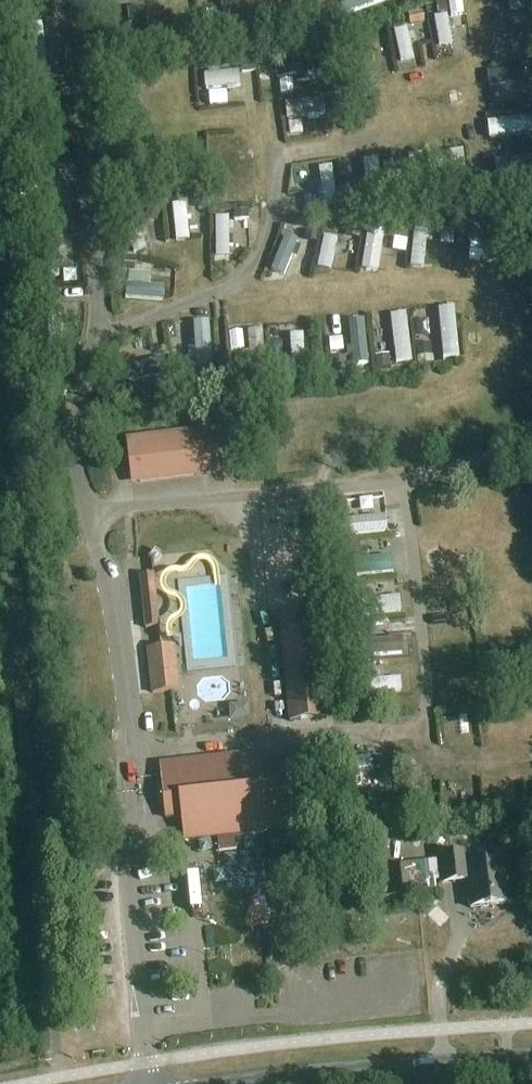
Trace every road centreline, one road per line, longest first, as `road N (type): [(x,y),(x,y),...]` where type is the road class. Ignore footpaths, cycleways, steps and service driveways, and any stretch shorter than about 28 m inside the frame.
road 1 (primary): [(302,1083),(531,1064)]

